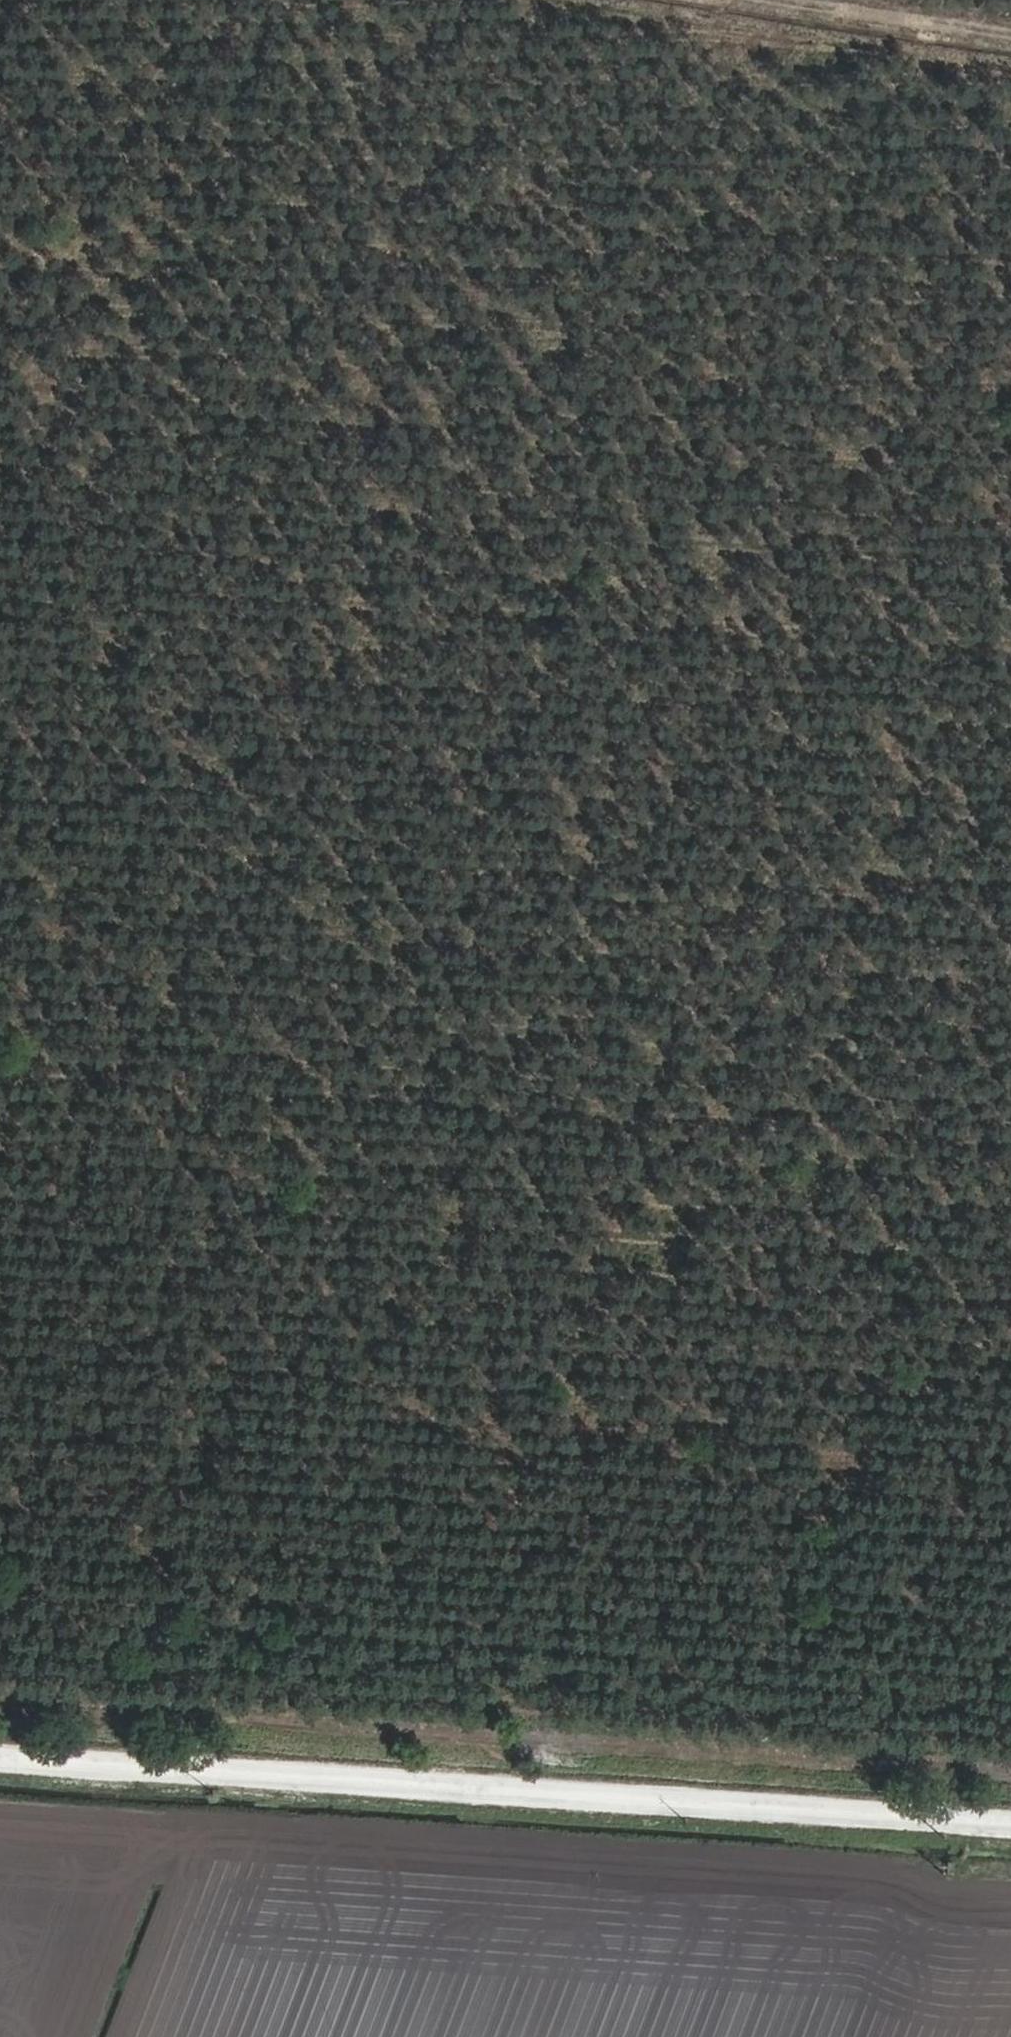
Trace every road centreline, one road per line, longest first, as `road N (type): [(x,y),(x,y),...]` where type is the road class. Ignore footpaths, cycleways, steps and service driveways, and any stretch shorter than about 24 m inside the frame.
road 1 (track): [(1010,1836),(0,1767)]

